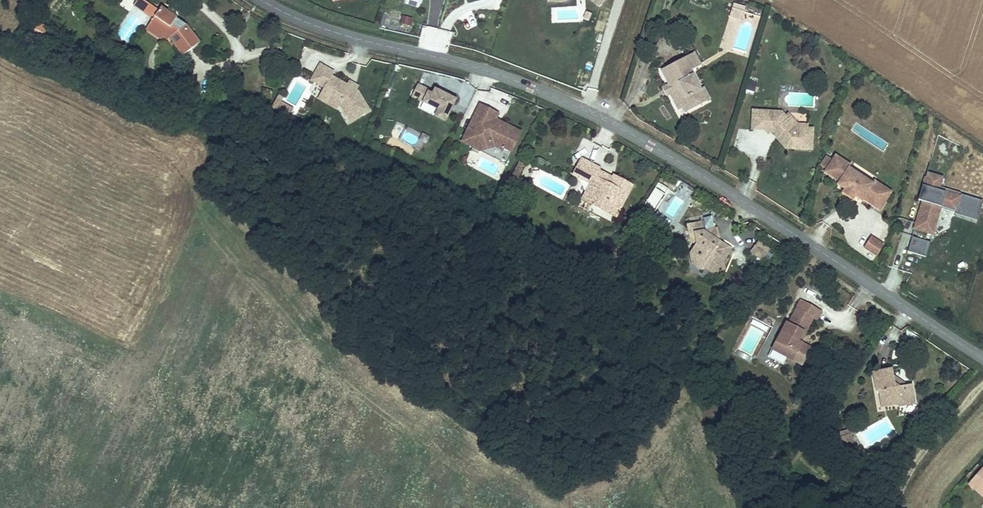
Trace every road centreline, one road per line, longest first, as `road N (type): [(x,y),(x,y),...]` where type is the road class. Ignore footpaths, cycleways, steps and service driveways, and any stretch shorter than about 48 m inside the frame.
road 1 (tertiary): [(982,359),(610,122),(531,87),(327,29),(260,0)]
road 2 (track): [(896,507),(906,479),(982,384)]

